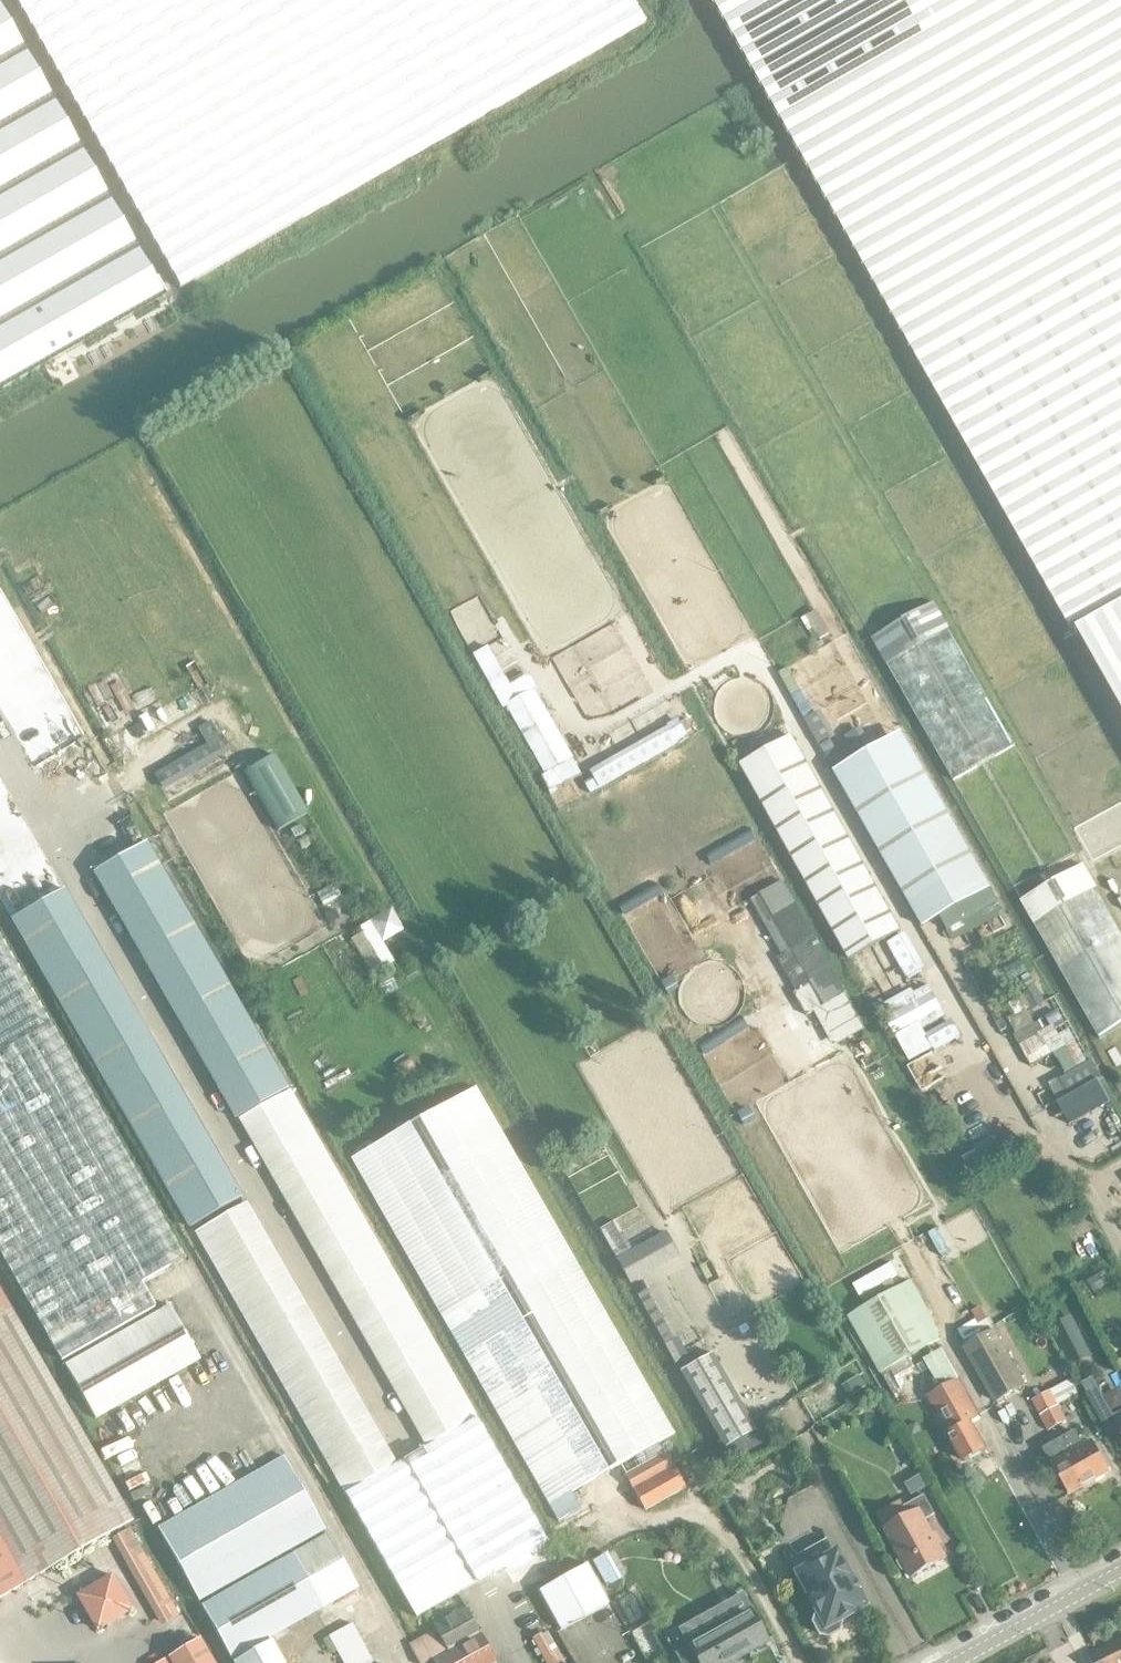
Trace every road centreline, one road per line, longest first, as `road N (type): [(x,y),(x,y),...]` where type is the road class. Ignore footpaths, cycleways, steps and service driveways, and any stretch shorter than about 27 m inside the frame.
road 1 (unclassified): [(962,1662),(1120,1575)]

